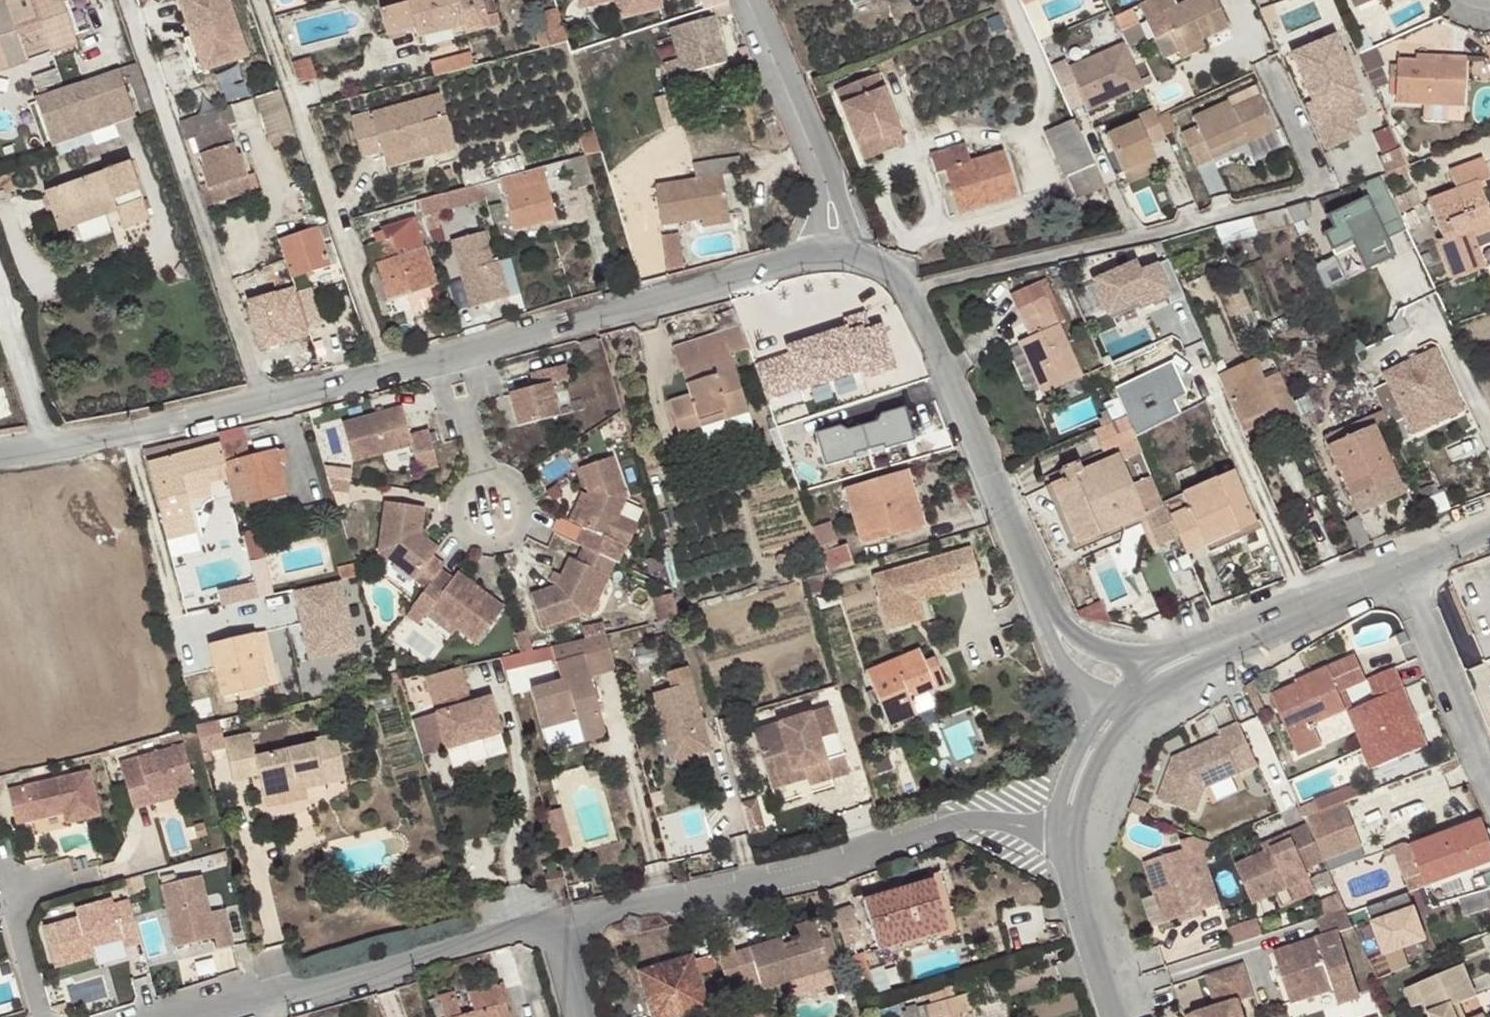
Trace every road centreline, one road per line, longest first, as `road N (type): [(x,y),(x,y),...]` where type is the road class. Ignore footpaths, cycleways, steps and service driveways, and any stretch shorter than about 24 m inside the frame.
road 1 (residential): [(559,926),(958,825),(1071,829)]
road 2 (residential): [(858,254),(889,266),(909,290),(1057,629)]
road 3 (residential): [(0,455),(425,368)]
road 4 (residential): [(217,1016),(559,926)]
road 5 (residential): [(487,354),(823,253)]
road 6 (residential): [(1407,568),(1169,666)]
road 7 (residential): [(1489,791),(1407,568)]
road 8 (residential): [(1071,829),(1088,935),(1114,1016)]
road 9 (residential): [(751,0),(829,174)]
road 10 (residential): [(41,1016),(0,878)]

